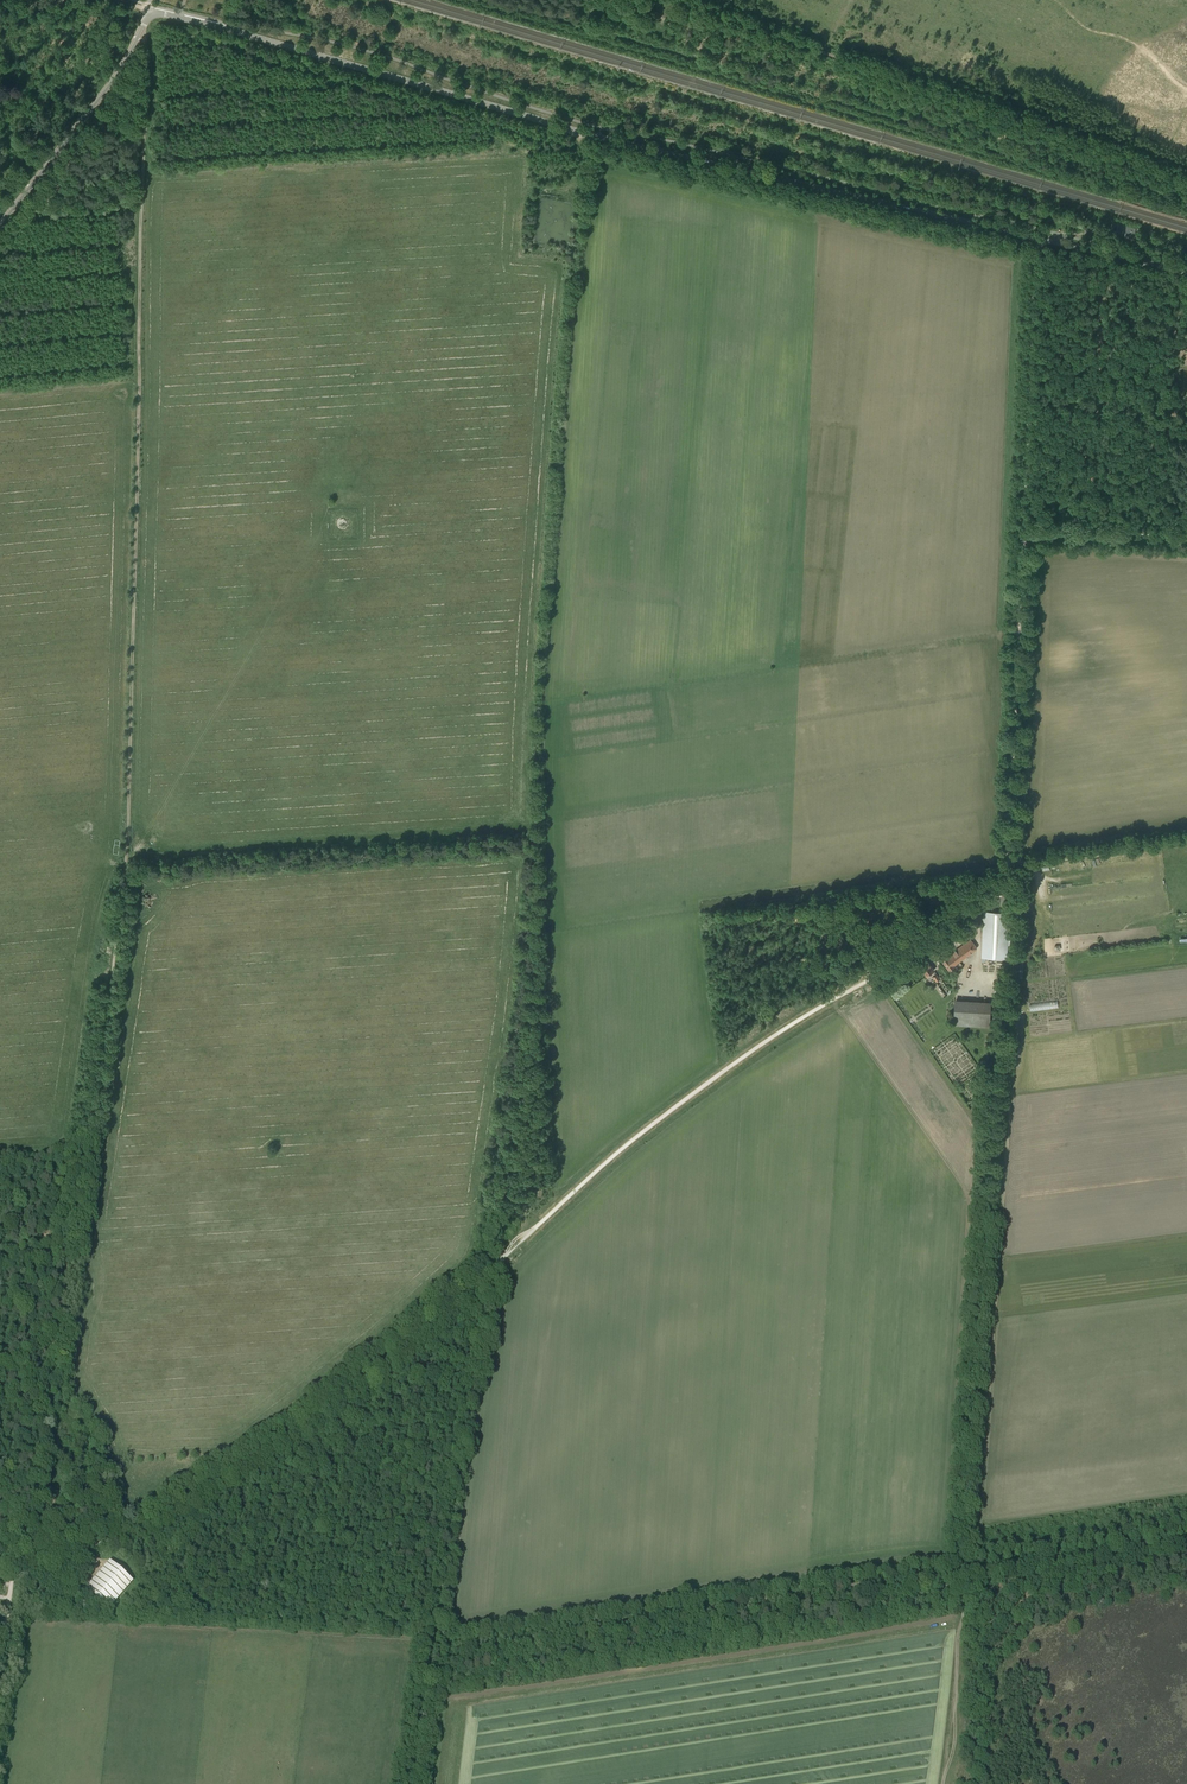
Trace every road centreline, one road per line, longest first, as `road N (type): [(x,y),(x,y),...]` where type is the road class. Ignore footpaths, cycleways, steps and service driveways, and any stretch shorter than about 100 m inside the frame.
road 1 (secondary): [(1186,272),(630,145),(209,24),(152,16)]
road 2 (track): [(141,28),(126,861)]
road 3 (track): [(1008,863),(998,885),(924,943),(766,1041),(634,1139),(500,1262)]
road 4 (track): [(961,1569),(995,989)]
road 5 (track): [(500,1262),(265,1457),(143,1527),(22,1562)]
road 6 (track): [(961,1569),(436,1641)]
road 7 (track): [(6,1614),(436,1641)]
road 8 (track): [(83,1159),(32,1495)]
road 9 (track): [(1023,533),(1008,863)]
road 10 (track): [(126,861),(83,1159)]
road 11 (track): [(1023,533),(1039,238)]
road 12 (secondary): [(0,225),(113,80),(152,16)]
road 13 (track): [(1186,1536),(961,1569)]
road 14 (track): [(961,1569),(942,1783)]
road 15 (track): [(1186,535),(1023,533)]
road 16 (track): [(436,1641),(411,1783)]

